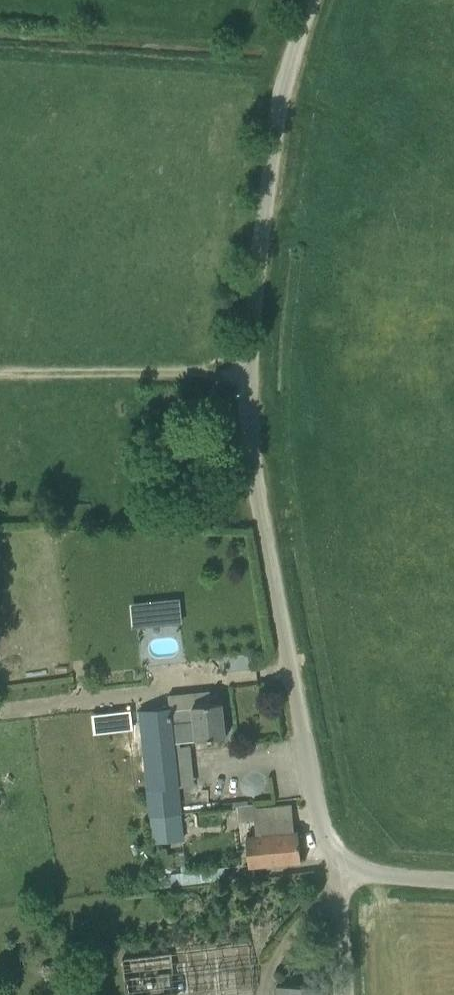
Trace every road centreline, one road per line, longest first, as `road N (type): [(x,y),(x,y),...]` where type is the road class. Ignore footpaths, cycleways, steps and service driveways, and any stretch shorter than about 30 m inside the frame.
road 1 (unclassified): [(343,873),(319,814),(250,434),(270,168),(283,87),(312,0)]
road 2 (track): [(0,377),(249,374)]
road 3 (unclassified): [(349,994),(343,873)]

